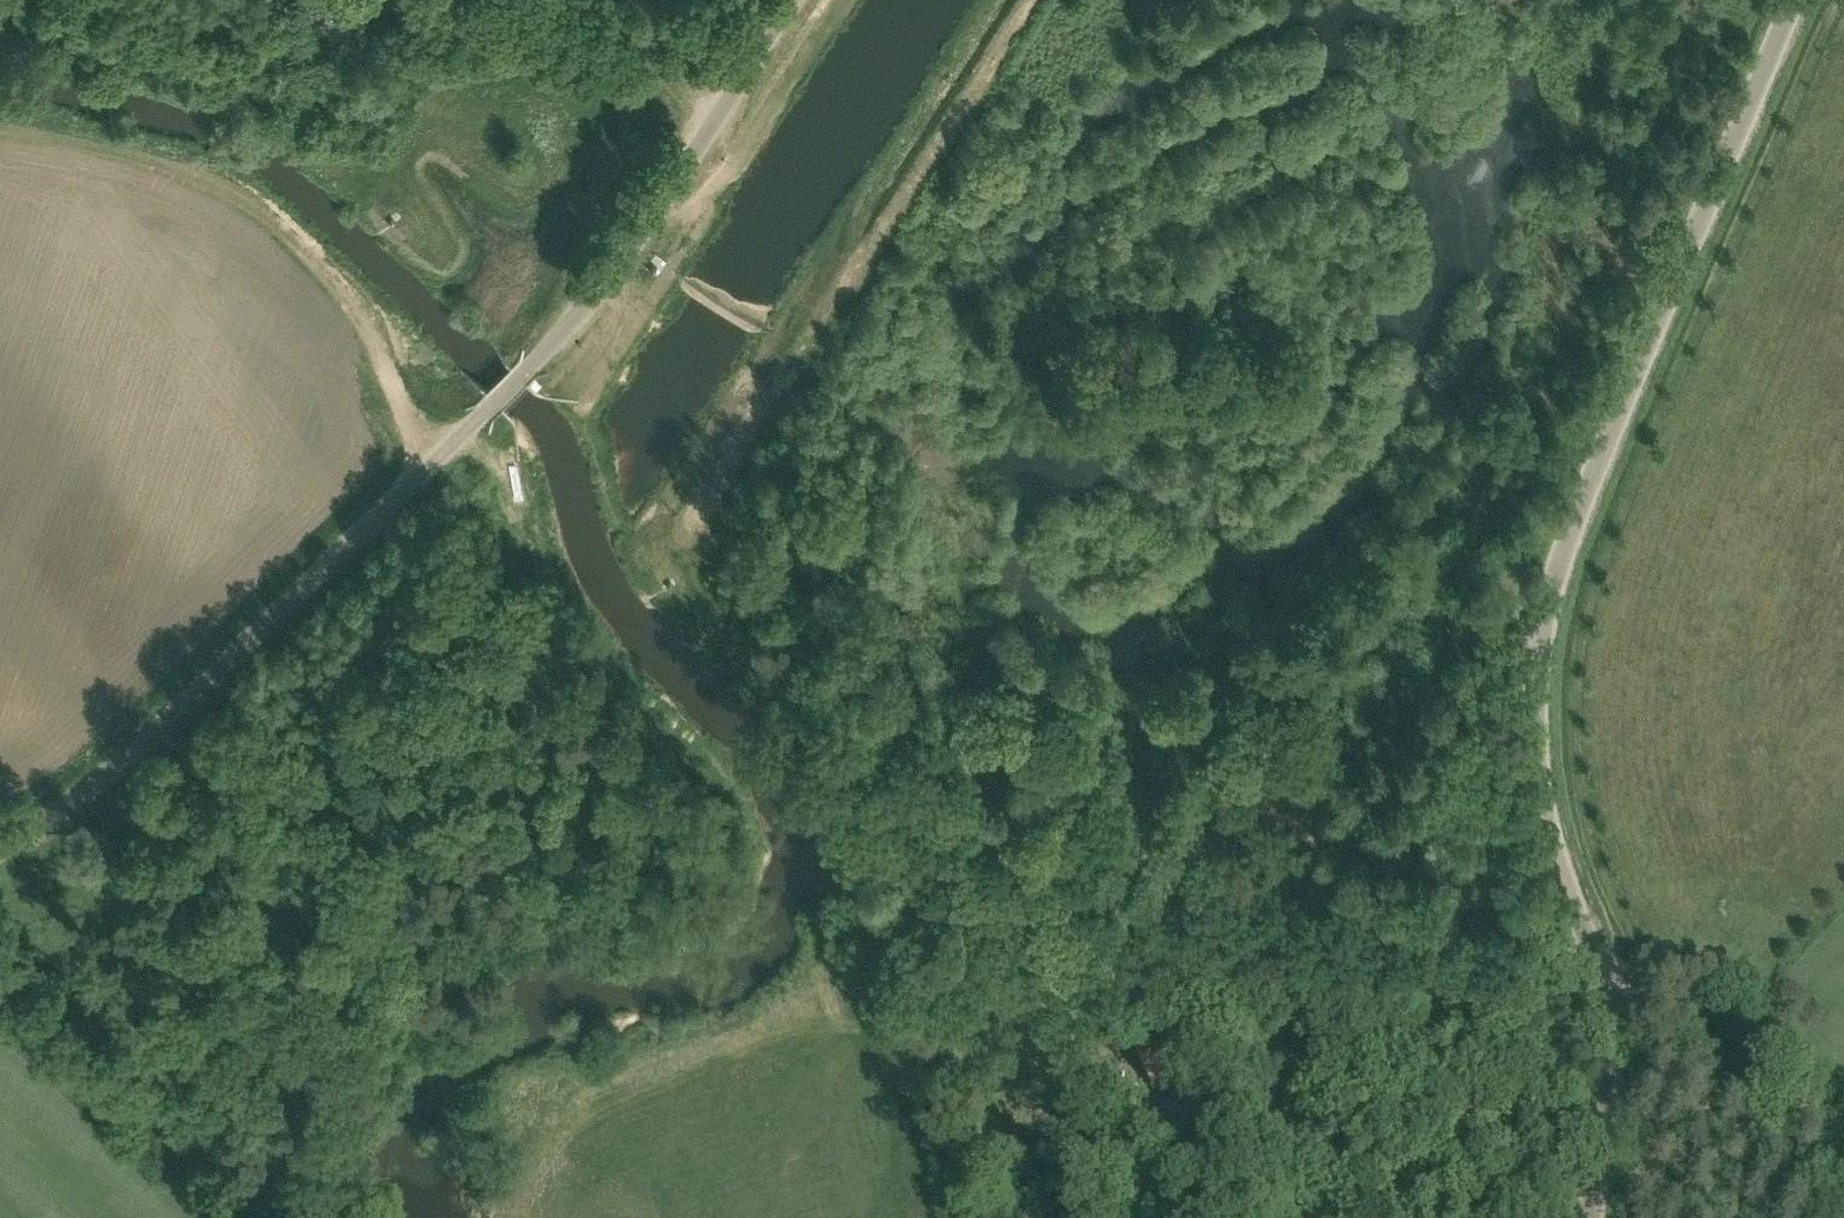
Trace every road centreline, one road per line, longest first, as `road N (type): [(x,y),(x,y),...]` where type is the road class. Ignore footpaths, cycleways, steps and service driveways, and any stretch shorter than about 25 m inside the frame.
road 1 (unclassified): [(1589,1217),(1607,1057),(1596,980),(1541,793),(1535,733),(1544,623),(1596,470),(1795,0)]
road 2 (unclassified): [(0,848),(64,810),(463,439),(656,207),(788,0)]
road 3 (track): [(1596,980),(1330,1051),(1308,1080),(1256,1217)]
road 4 (track): [(1330,1051),(1234,1028),(1139,990),(1032,970),(1001,973),(899,1021)]

